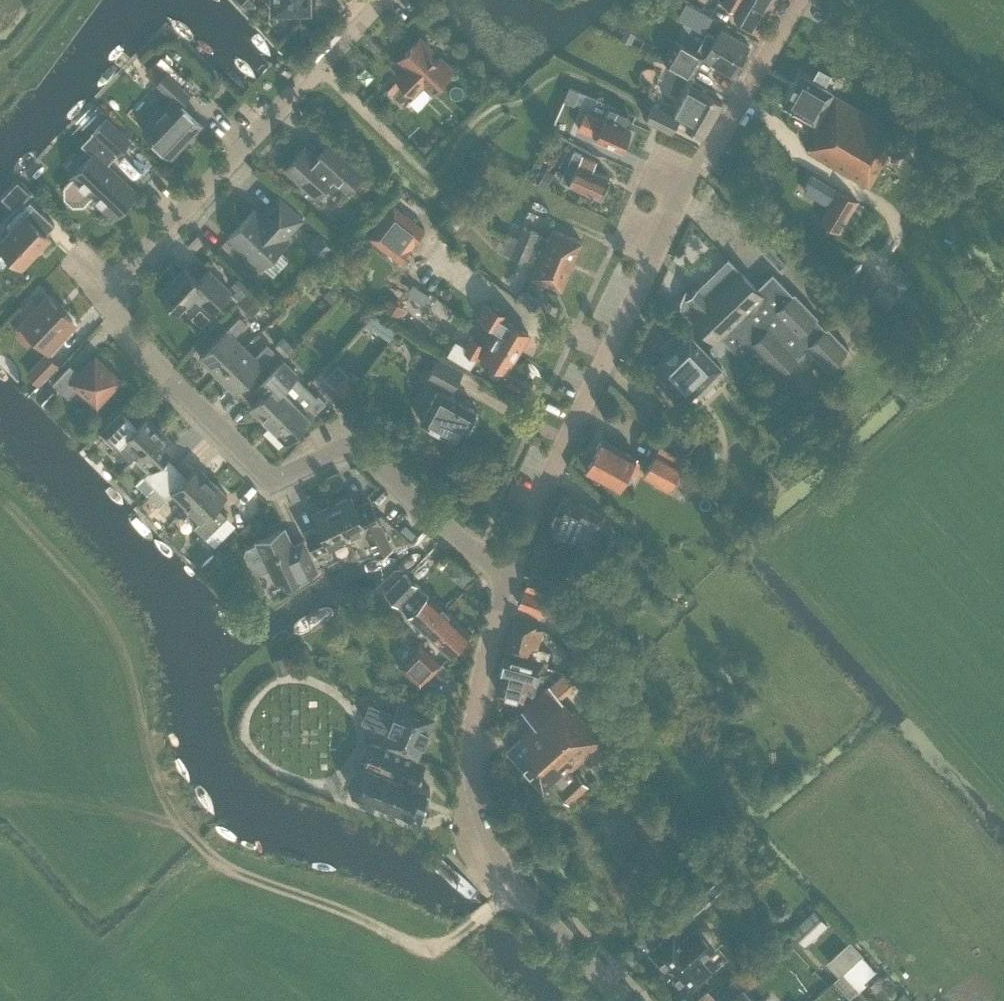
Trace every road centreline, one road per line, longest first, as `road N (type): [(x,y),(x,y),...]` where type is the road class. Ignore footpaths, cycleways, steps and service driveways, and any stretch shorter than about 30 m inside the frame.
road 1 (track): [(519,892),(435,956),(235,876),(165,800),(120,637),(0,498)]
road 2 (unclassified): [(511,574),(686,184),(800,0)]
road 3 (residential): [(511,574),(446,530),(354,444),(271,482),(102,303),(106,286)]
road 4 (unclassified): [(620,1000),(519,892),(481,800),(475,720),(511,574)]
road 5 (residential): [(106,286),(387,0)]

